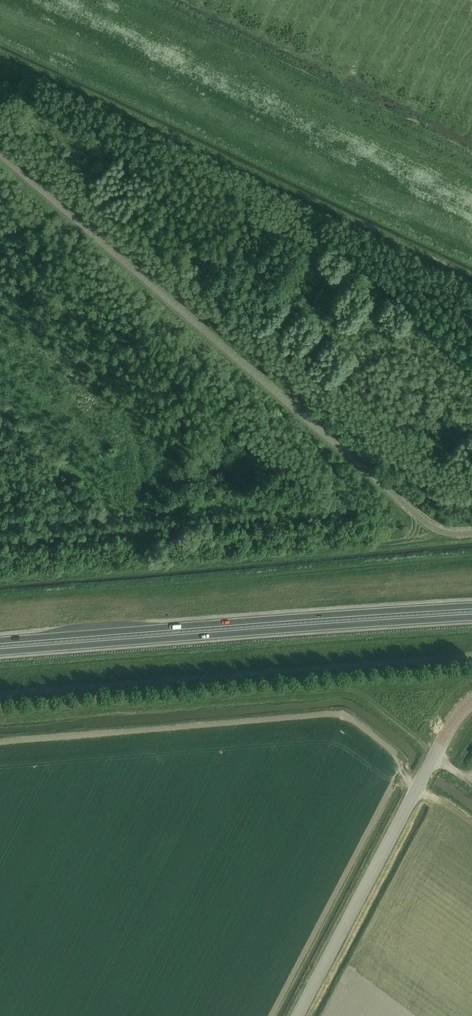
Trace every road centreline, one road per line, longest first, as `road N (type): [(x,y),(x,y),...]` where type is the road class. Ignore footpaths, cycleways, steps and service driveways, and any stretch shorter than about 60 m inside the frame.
road 1 (track): [(0,0),(471,225)]
road 2 (track): [(0,58),(471,277)]
road 3 (trunk): [(0,652),(471,618)]
road 4 (trunk): [(471,608),(0,640)]
road 5 (tertiary): [(301,1015),(433,758)]

